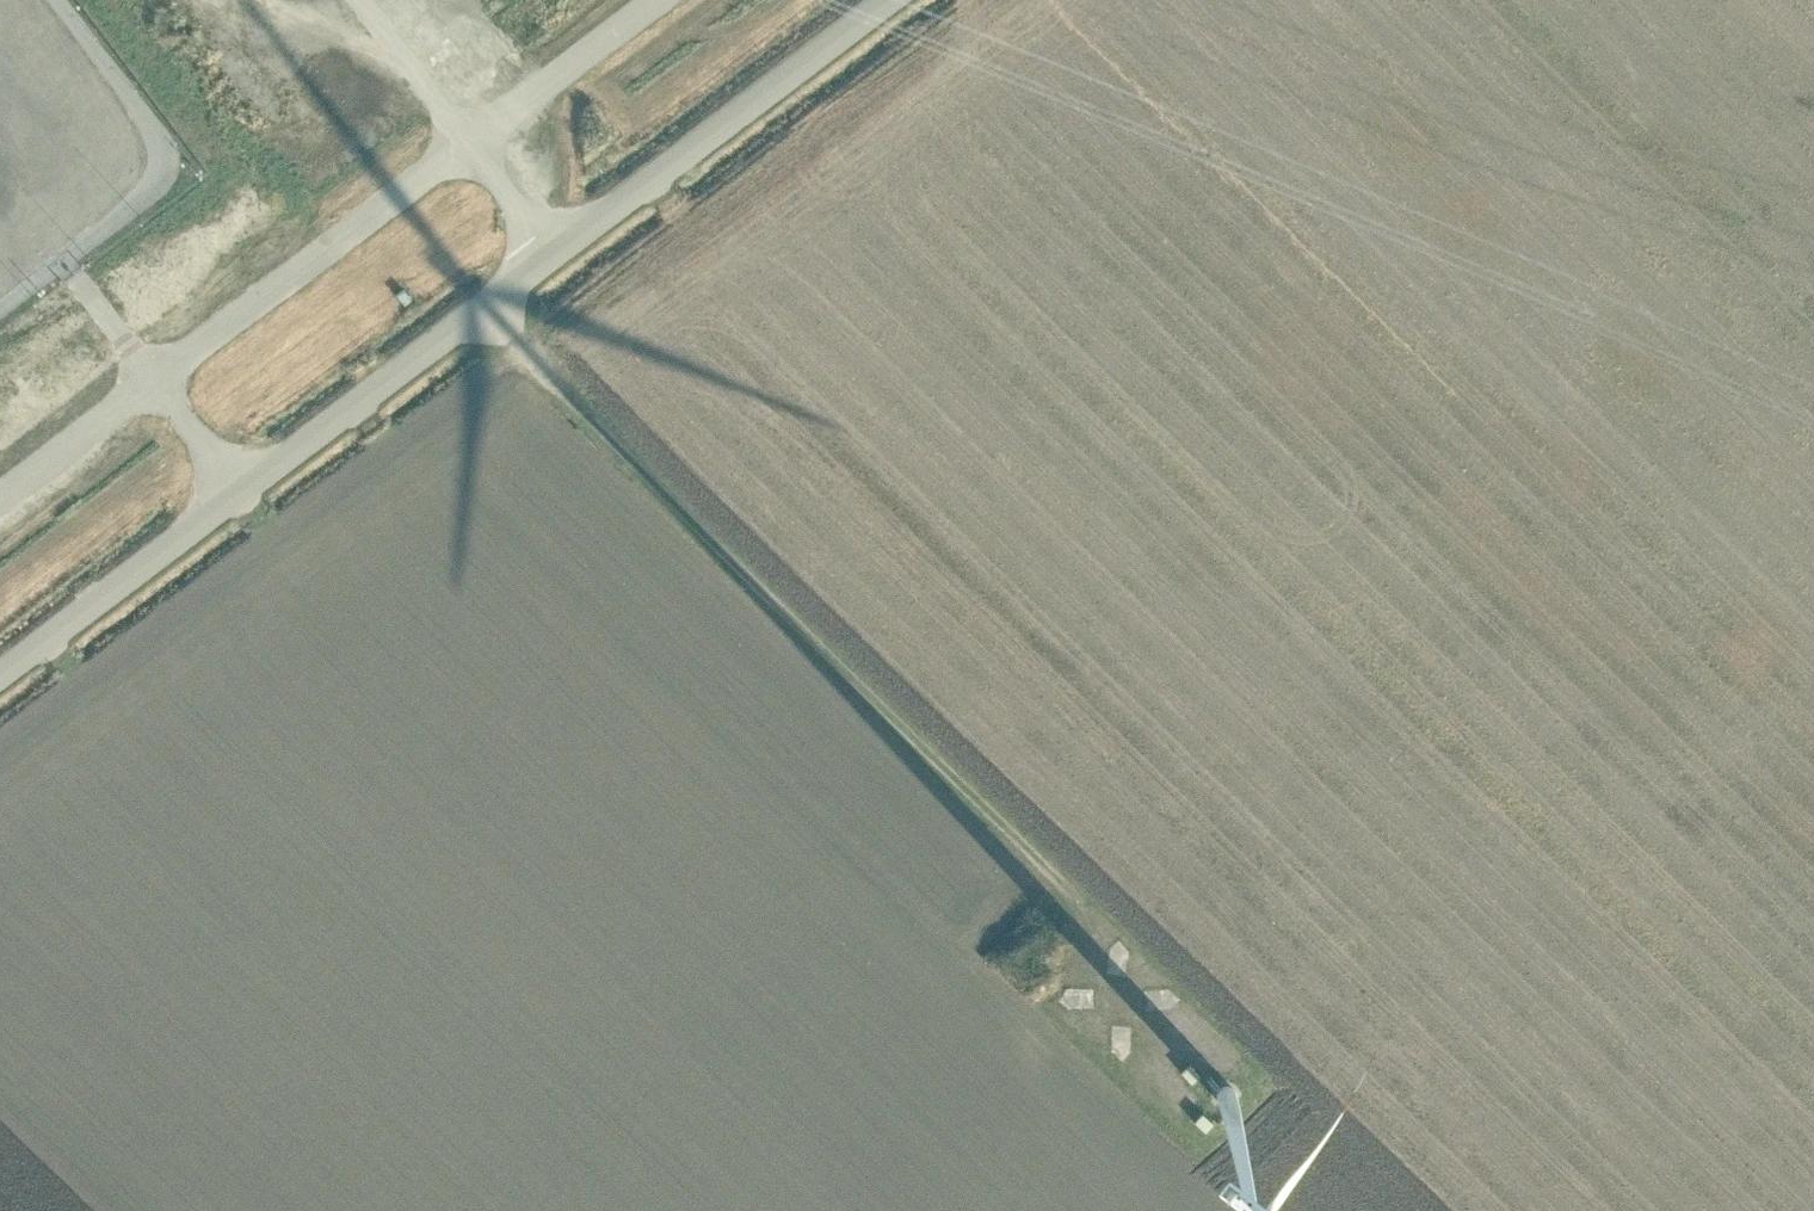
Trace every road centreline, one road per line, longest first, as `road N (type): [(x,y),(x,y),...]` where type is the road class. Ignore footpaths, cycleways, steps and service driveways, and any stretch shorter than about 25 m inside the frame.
road 1 (unclassified): [(0,678),(881,0)]
road 2 (track): [(1077,895),(488,308)]

